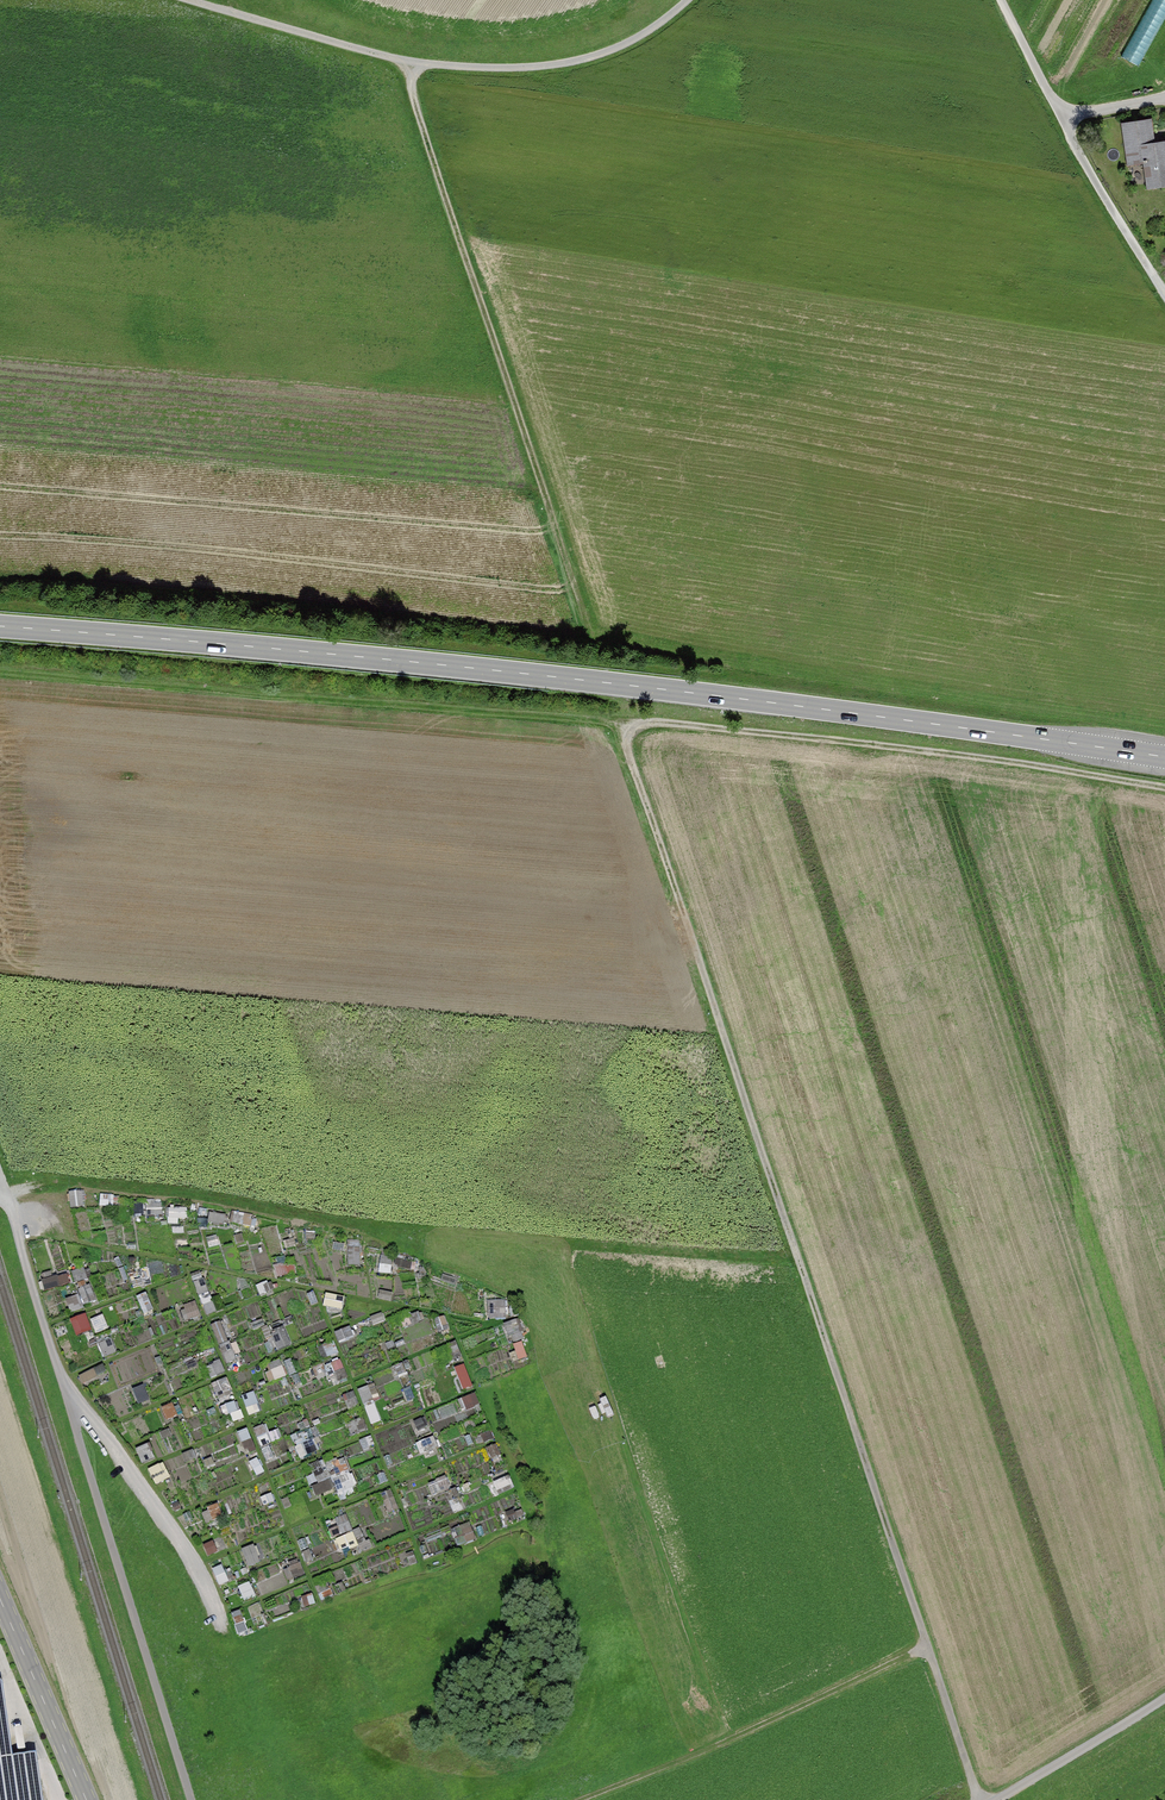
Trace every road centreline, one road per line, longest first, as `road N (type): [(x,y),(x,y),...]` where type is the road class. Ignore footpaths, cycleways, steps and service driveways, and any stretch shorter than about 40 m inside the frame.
road 1 (track): [(976,1799),(631,735),(655,724),(718,729),(1164,789)]
road 2 (track): [(0,591),(589,636),(1164,728)]
road 3 (primary): [(1164,760),(619,684),(0,626)]
road 4 (track): [(798,1266),(409,1248),(326,1220),(131,1186),(58,1180),(6,1196)]
road 5 (track): [(6,1196),(191,1799)]
road 6 (track): [(407,63),(589,636)]
road 7 (track): [(187,0),(407,63),(523,69),(627,47),(691,0)]
road 8 (track): [(588,1799),(926,1649)]
road 9 (track): [(1003,0),(1109,204),(1164,287)]
road 10 (track): [(56,1369),(176,1518),(229,1622)]
road 11 (tertiary): [(0,1599),(87,1799)]
road 12 (track): [(1164,1701),(999,1799)]

